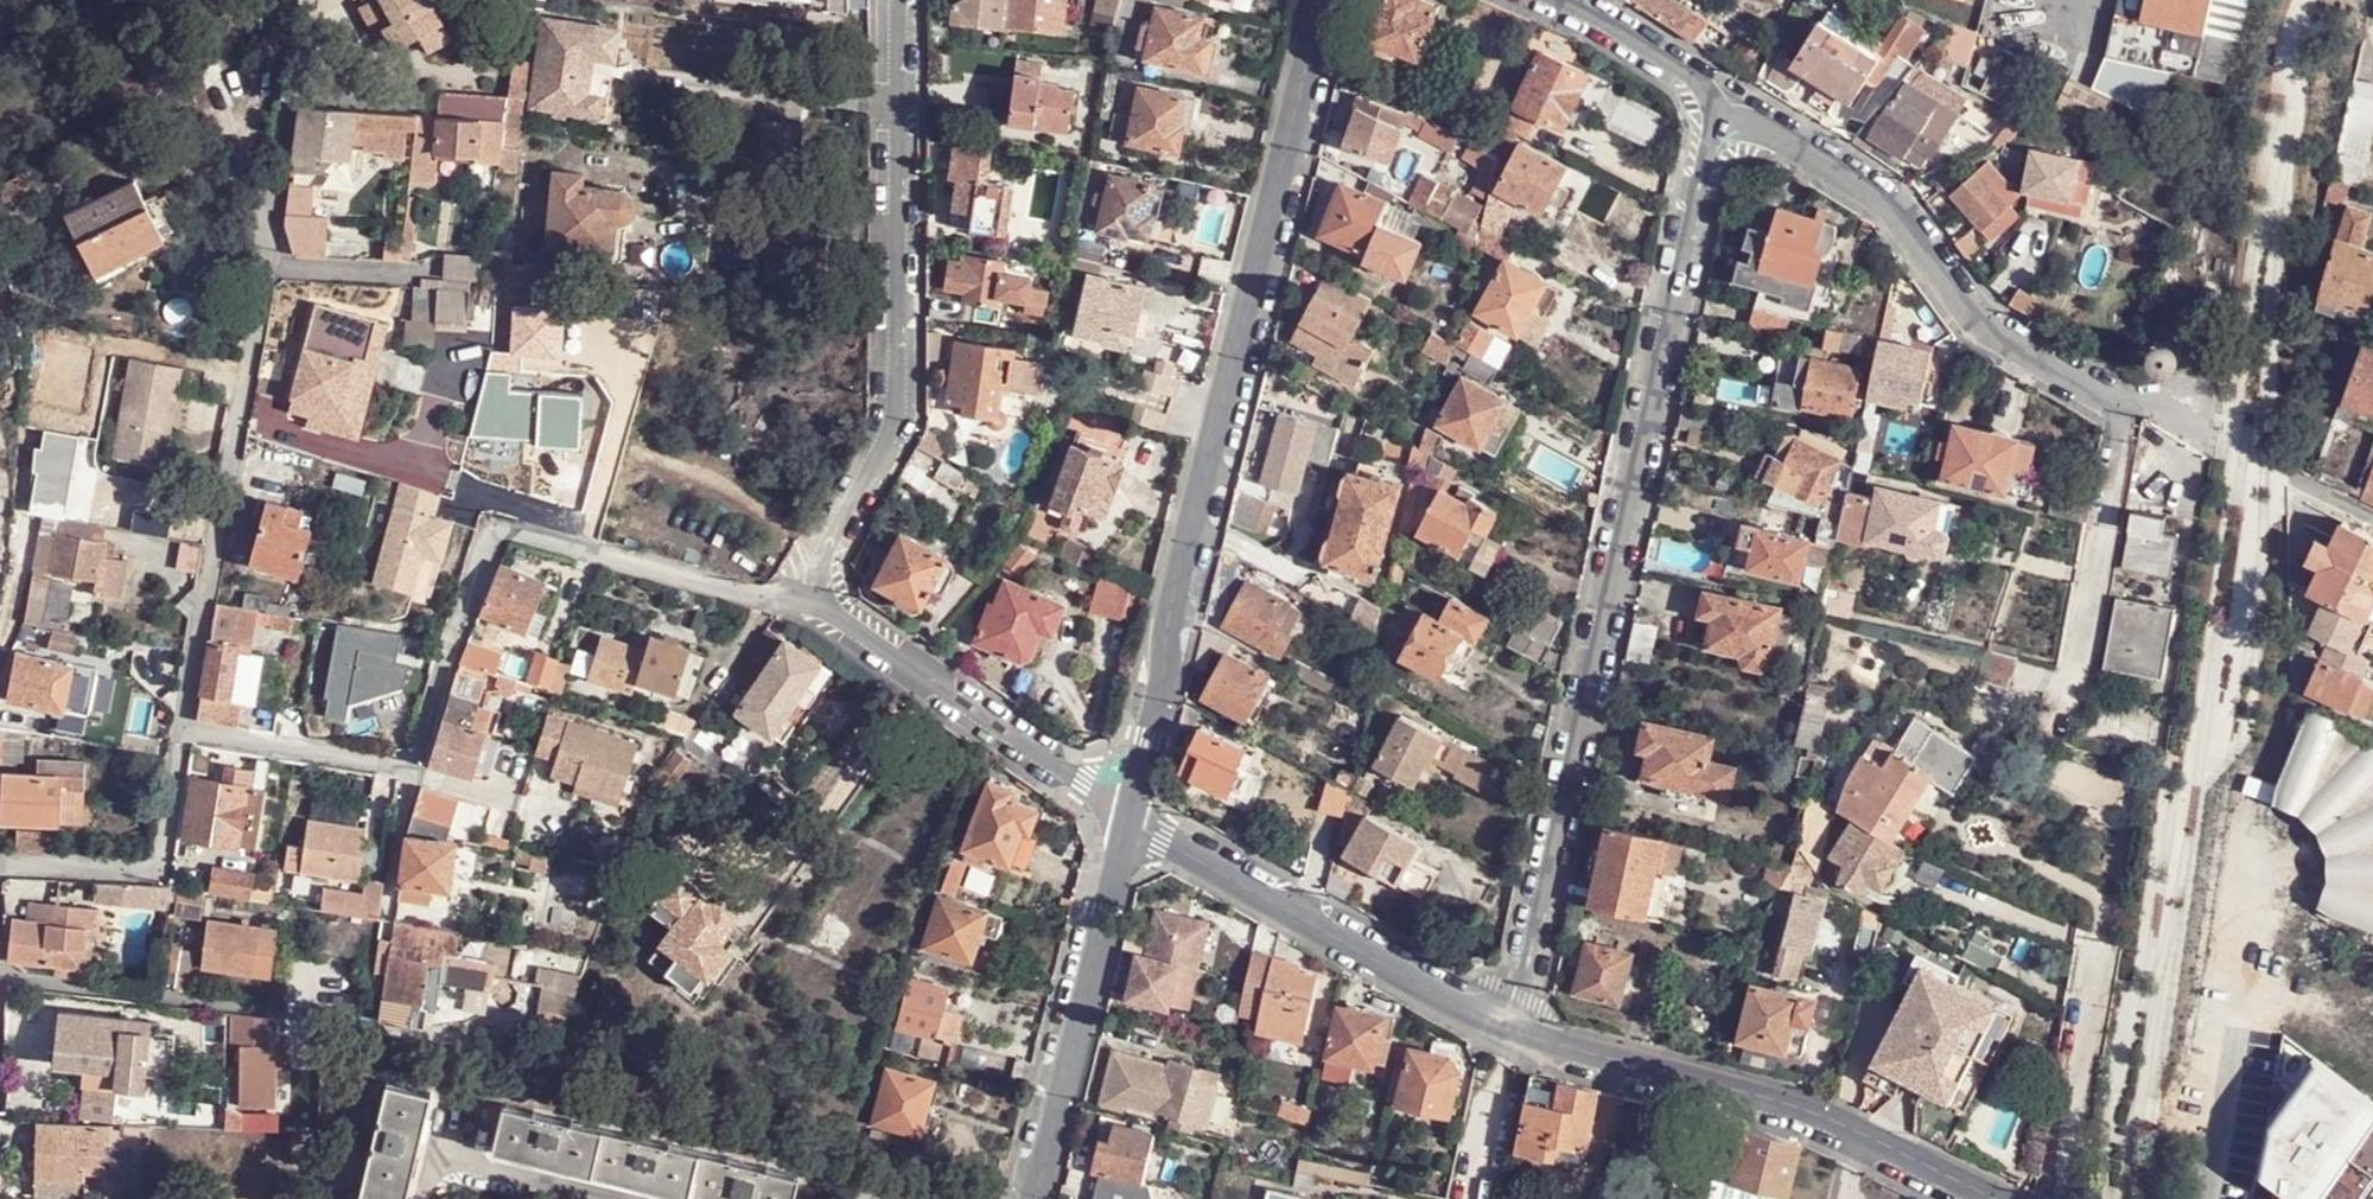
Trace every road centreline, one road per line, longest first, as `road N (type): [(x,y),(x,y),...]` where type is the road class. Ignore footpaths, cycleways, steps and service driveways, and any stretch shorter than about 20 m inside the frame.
road 1 (residential): [(1718,109),(1509,1030)]
road 2 (residential): [(1323,0),(1162,636),(1166,683),(1130,822)]
road 3 (residential): [(1718,109),(1754,121),(1881,199),(1981,326),(2312,485)]
road 4 (residential): [(899,0),(898,408),(819,564),(819,603)]
road 5 (residential): [(411,767),(497,529),(763,597),(819,603)]
road 6 (residential): [(1509,1030),(1828,1114),(2001,1198)]
road 7 (residential): [(1130,822),(1509,1030)]
road 8 (residential): [(183,730),(256,320)]
road 9 (residential): [(1130,822),(1036,1198)]
road 10 (residential): [(819,603),(1130,822)]
road 11 (residential): [(0,976),(362,1021)]
road 12 (residential): [(0,861),(160,870),(183,730)]
road 13 (residential): [(183,730),(411,767)]
road 14 (residential): [(1561,0),(1695,79),(1718,109)]
road 15 (residential): [(387,929),(411,767)]

